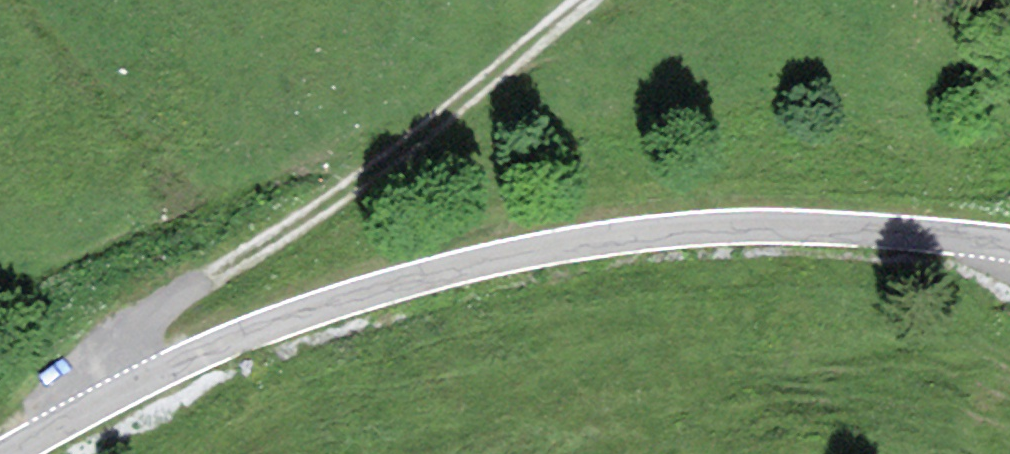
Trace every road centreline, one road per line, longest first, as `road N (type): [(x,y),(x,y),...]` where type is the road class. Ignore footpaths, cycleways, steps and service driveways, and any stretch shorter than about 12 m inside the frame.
road 1 (unclassified): [(1009,245),(752,227),(497,260),(246,335),(10,453)]
road 2 (track): [(76,417),(156,311),(341,197),(586,0)]

